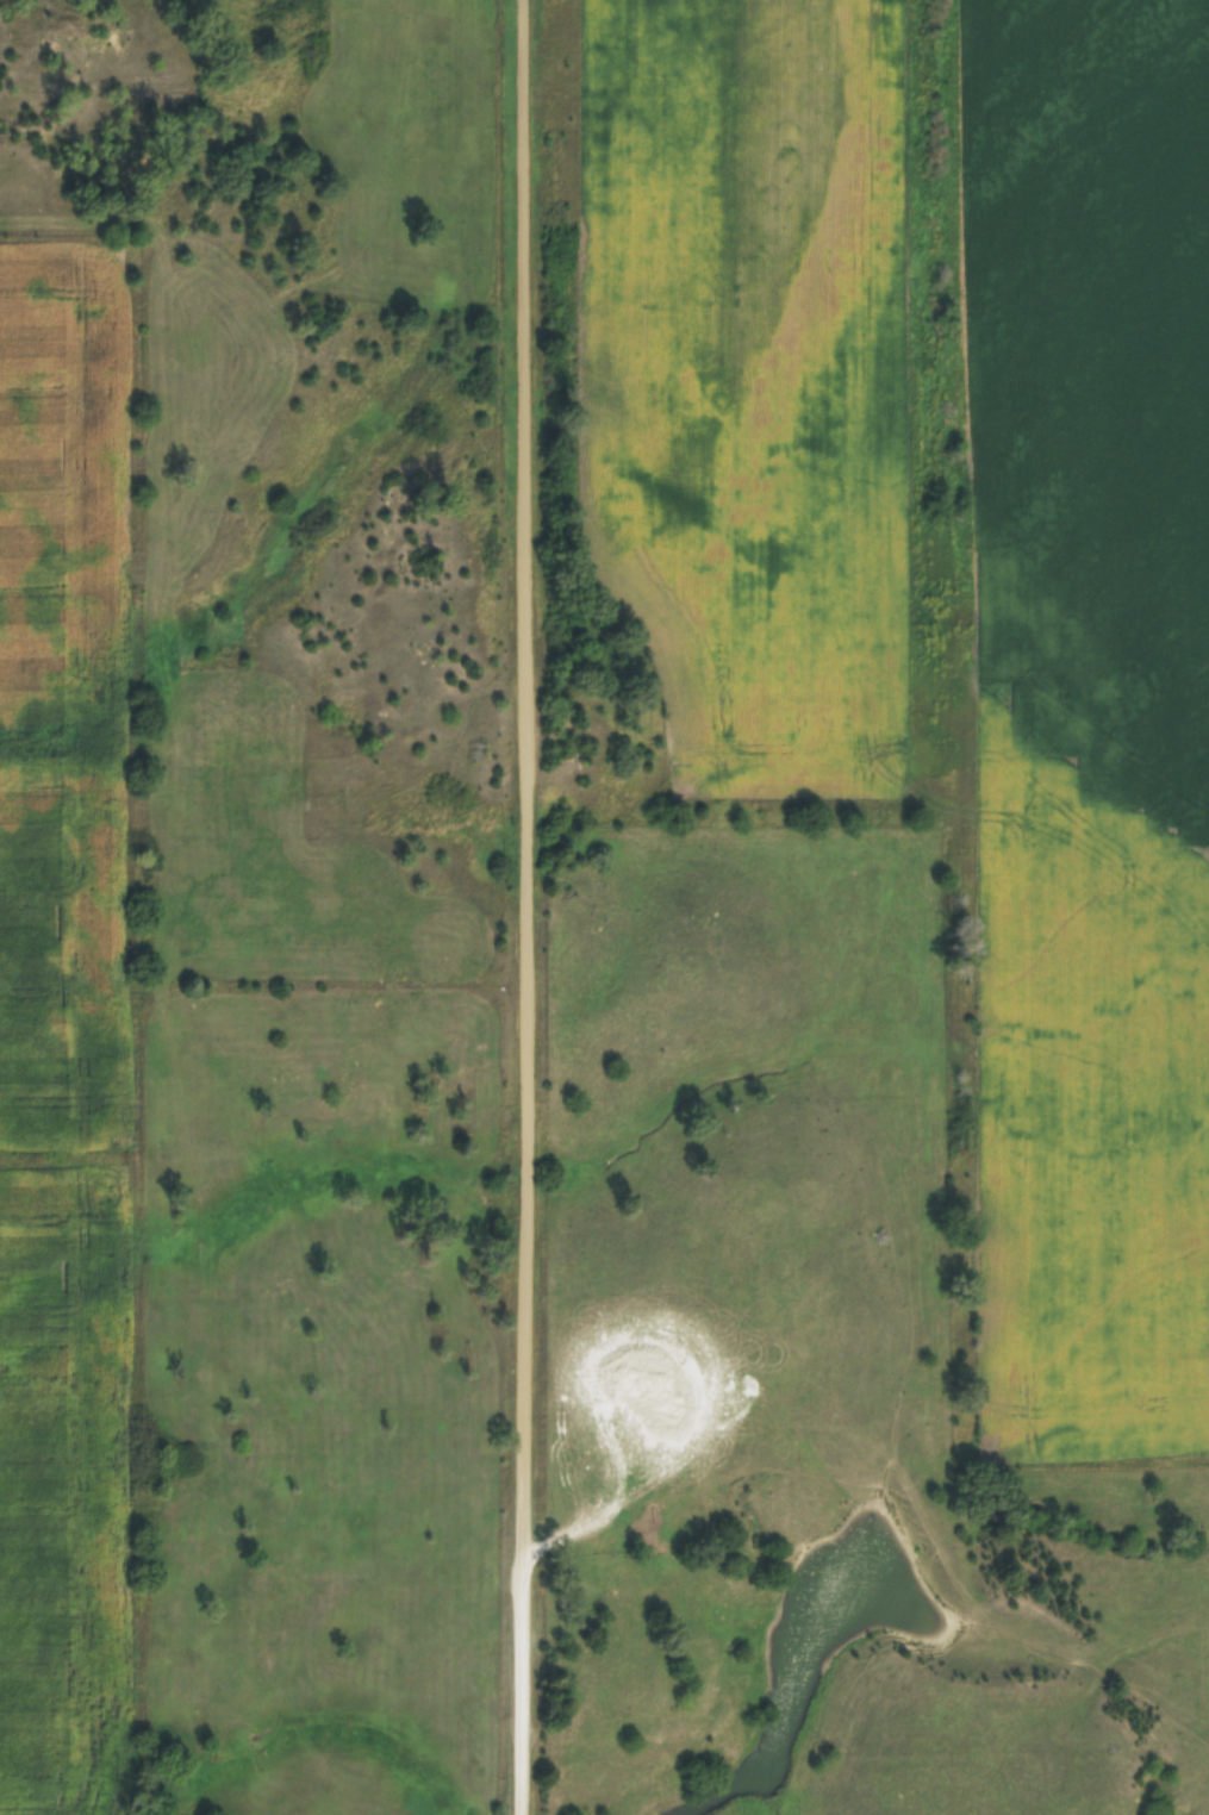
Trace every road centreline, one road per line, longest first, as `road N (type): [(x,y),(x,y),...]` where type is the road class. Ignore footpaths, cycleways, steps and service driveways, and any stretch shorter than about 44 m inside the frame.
road 1 (residential): [(521,1814),(529,722),(521,0)]

